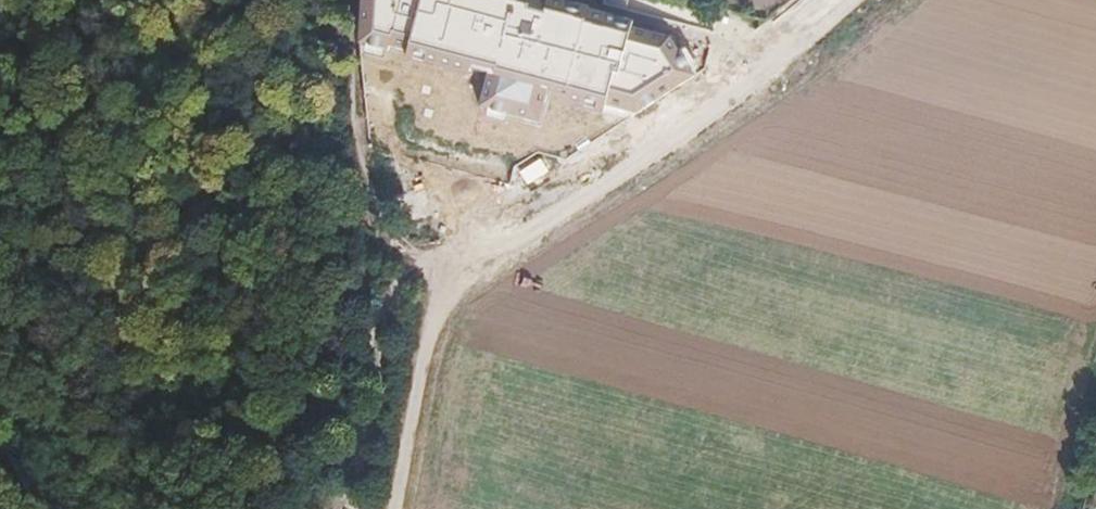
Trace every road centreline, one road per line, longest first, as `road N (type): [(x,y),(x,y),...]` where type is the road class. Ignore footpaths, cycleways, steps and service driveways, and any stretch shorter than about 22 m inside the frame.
road 1 (residential): [(850,0),(746,84),(612,175),(462,259)]
road 2 (track): [(394,508),(437,295),(425,271)]

